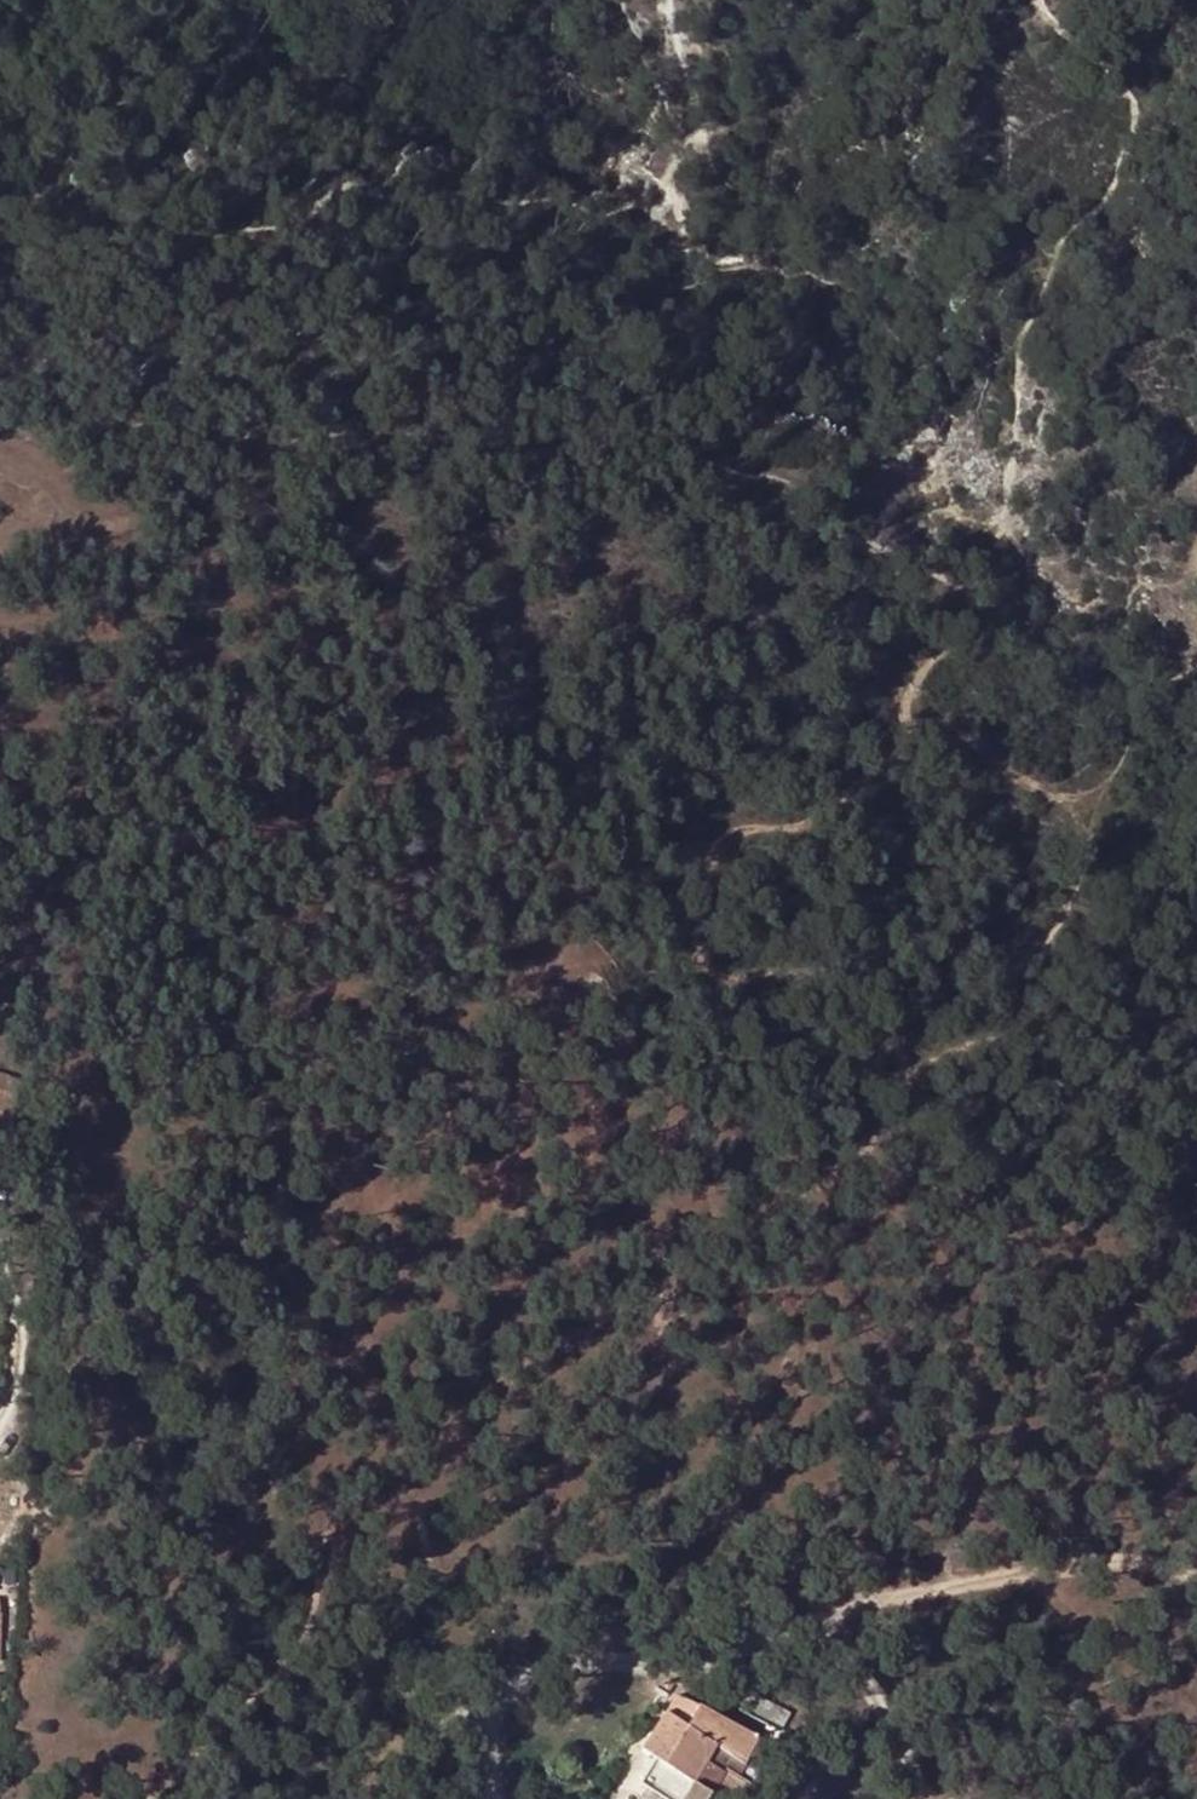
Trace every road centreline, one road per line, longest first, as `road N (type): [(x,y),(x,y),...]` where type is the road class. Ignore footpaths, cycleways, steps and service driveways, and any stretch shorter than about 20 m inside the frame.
road 1 (residential): [(379,1798),(399,1761),(461,1707),(527,1676),(594,1661),(687,1660),(821,1618),(911,1775),(917,1798)]

